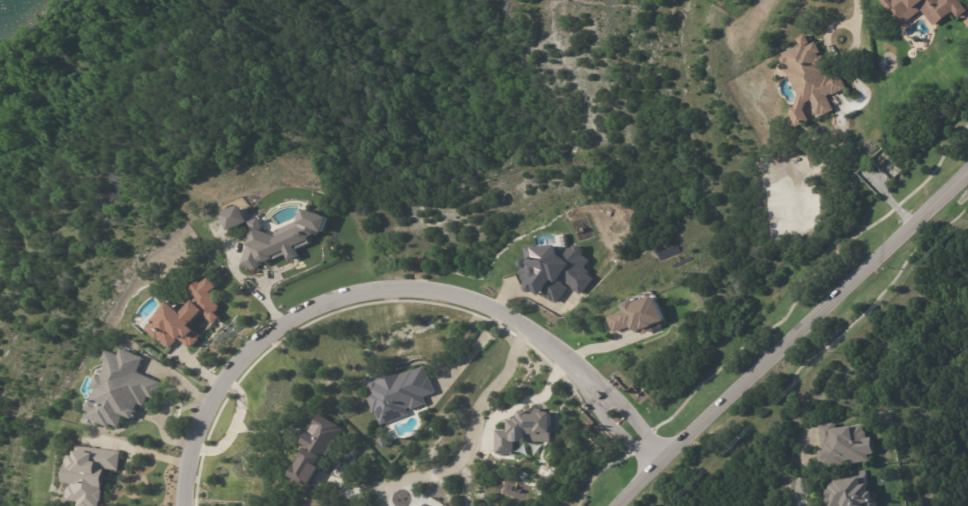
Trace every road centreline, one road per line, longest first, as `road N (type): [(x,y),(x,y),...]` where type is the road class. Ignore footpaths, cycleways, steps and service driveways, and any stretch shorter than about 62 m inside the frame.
road 1 (residential): [(184,505),(195,442),(222,377),(274,328),(367,294),(453,294),(515,321),(589,378),(671,458)]
road 2 (tertiary): [(622,505),(967,174)]
road 3 (residential): [(523,327),(479,402),(466,448),(401,499)]

